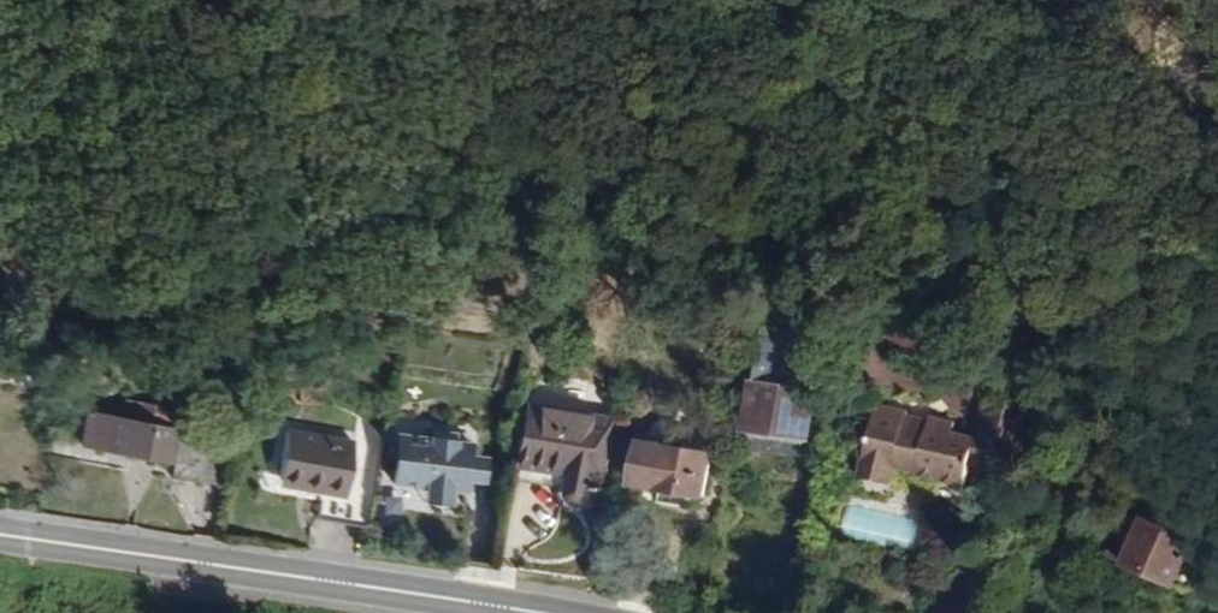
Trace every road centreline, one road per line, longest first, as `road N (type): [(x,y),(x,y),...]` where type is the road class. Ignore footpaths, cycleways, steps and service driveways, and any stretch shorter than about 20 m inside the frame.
road 1 (track): [(1217,445),(882,160),(753,0)]
road 2 (tertiary): [(537,612),(0,534)]

